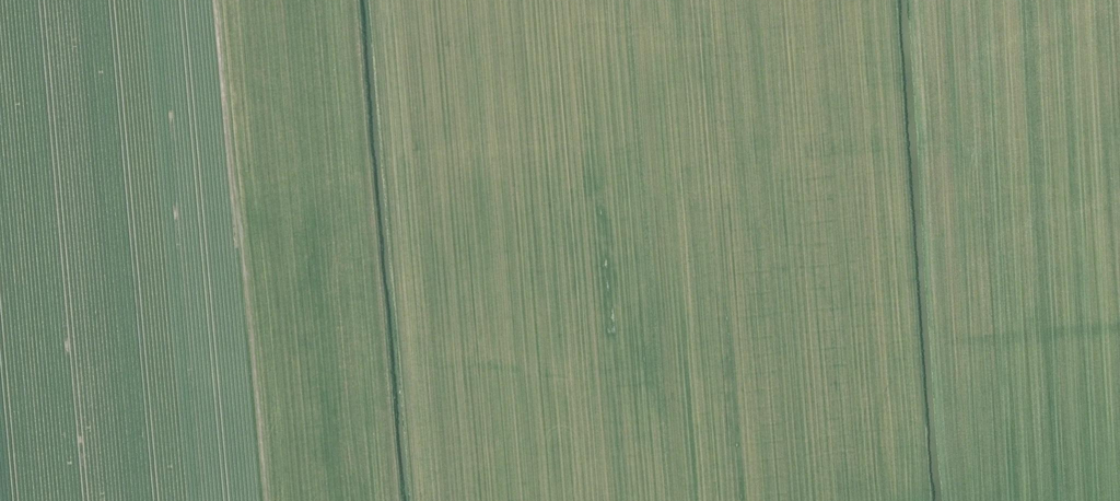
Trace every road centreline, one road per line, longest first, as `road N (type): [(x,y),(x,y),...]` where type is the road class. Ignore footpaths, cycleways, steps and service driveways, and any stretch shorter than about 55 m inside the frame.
road 1 (track): [(218,0),(264,500)]

